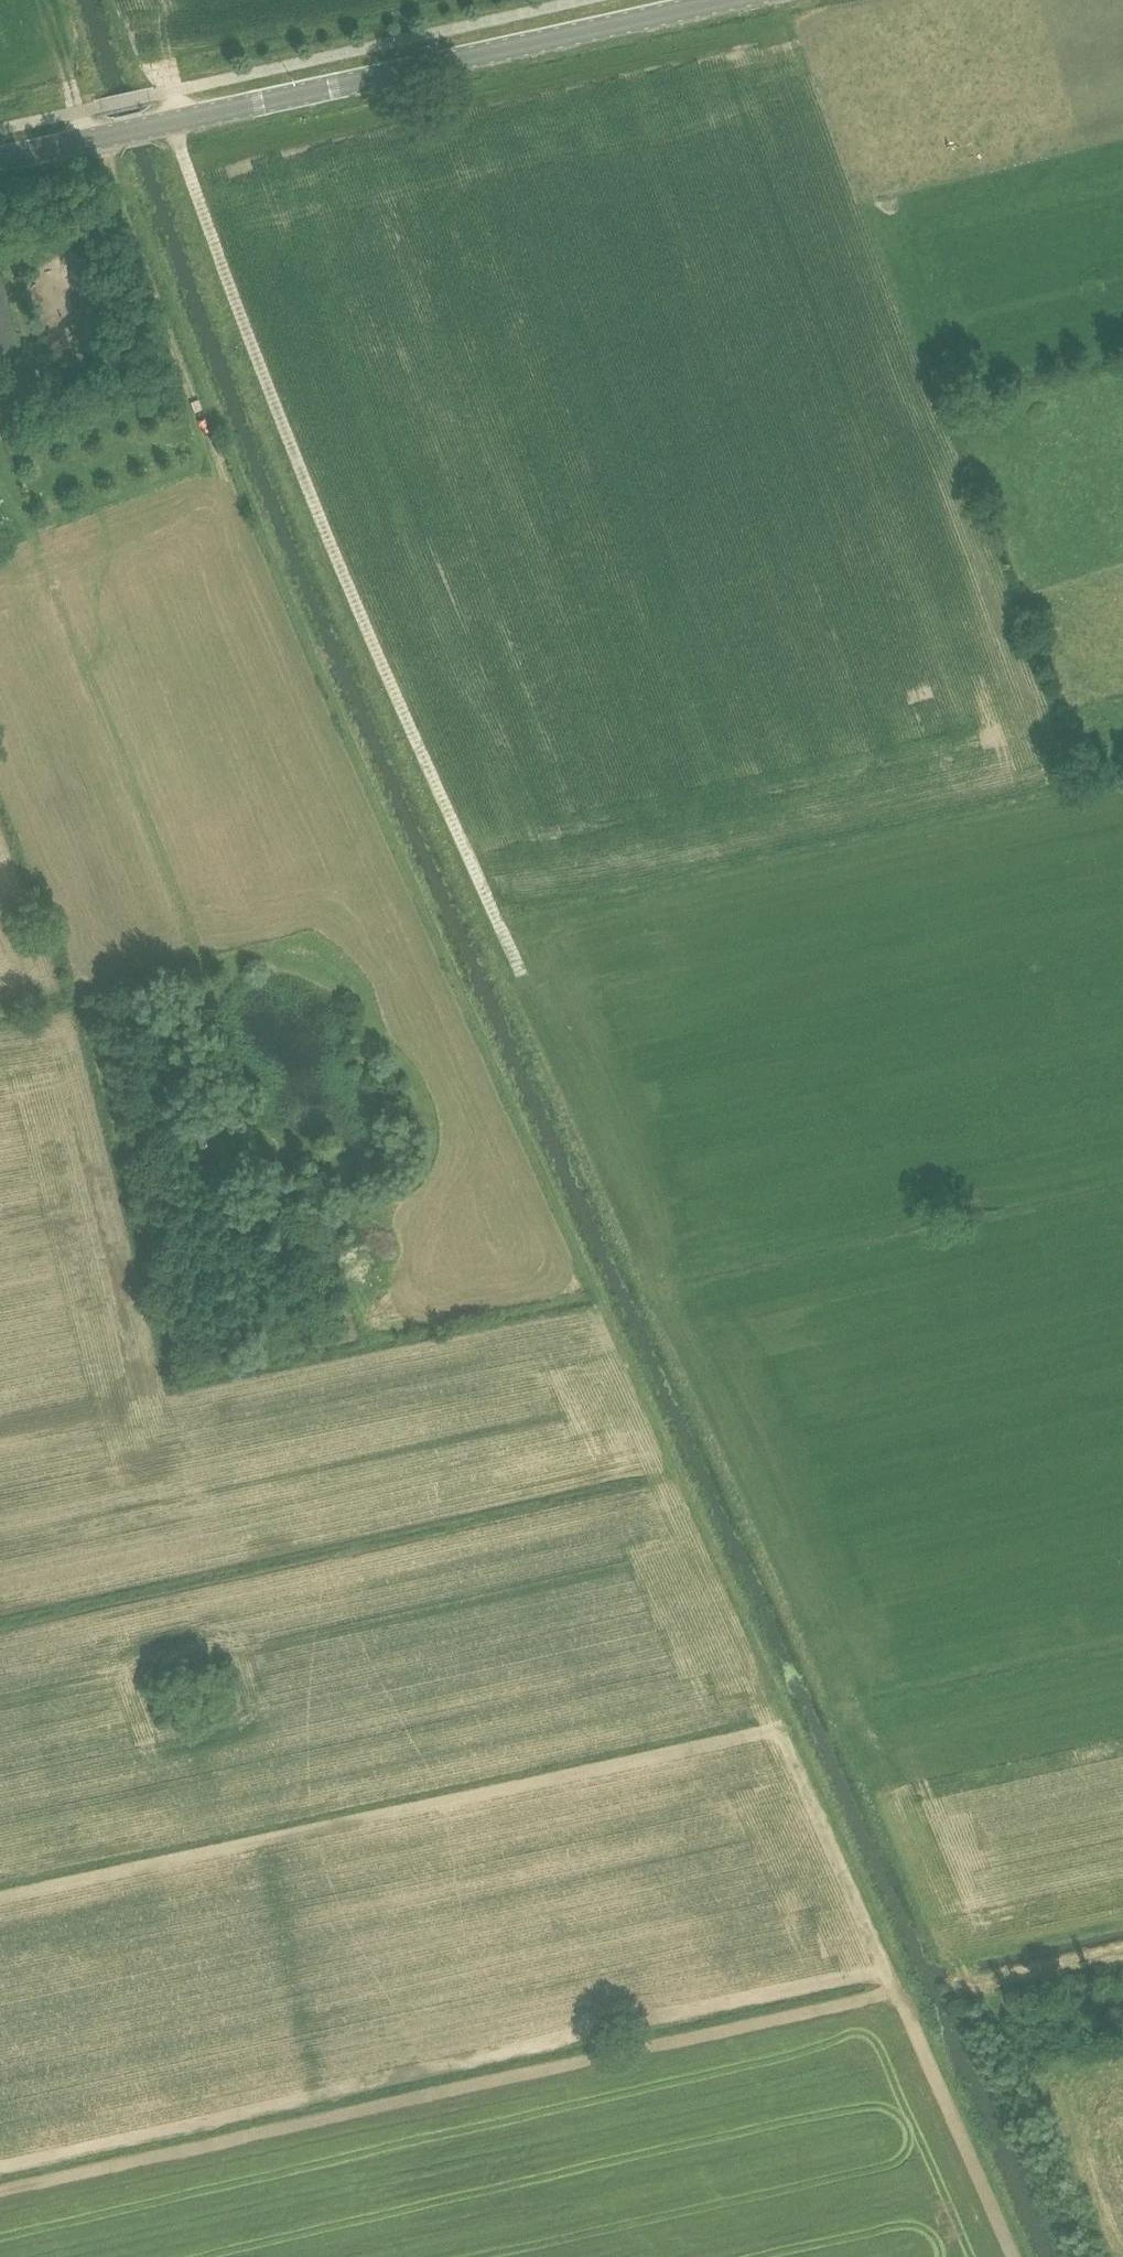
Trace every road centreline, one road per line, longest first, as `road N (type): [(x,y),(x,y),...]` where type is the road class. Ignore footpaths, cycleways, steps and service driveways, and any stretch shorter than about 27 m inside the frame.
road 1 (secondary): [(0,161),(722,0)]

